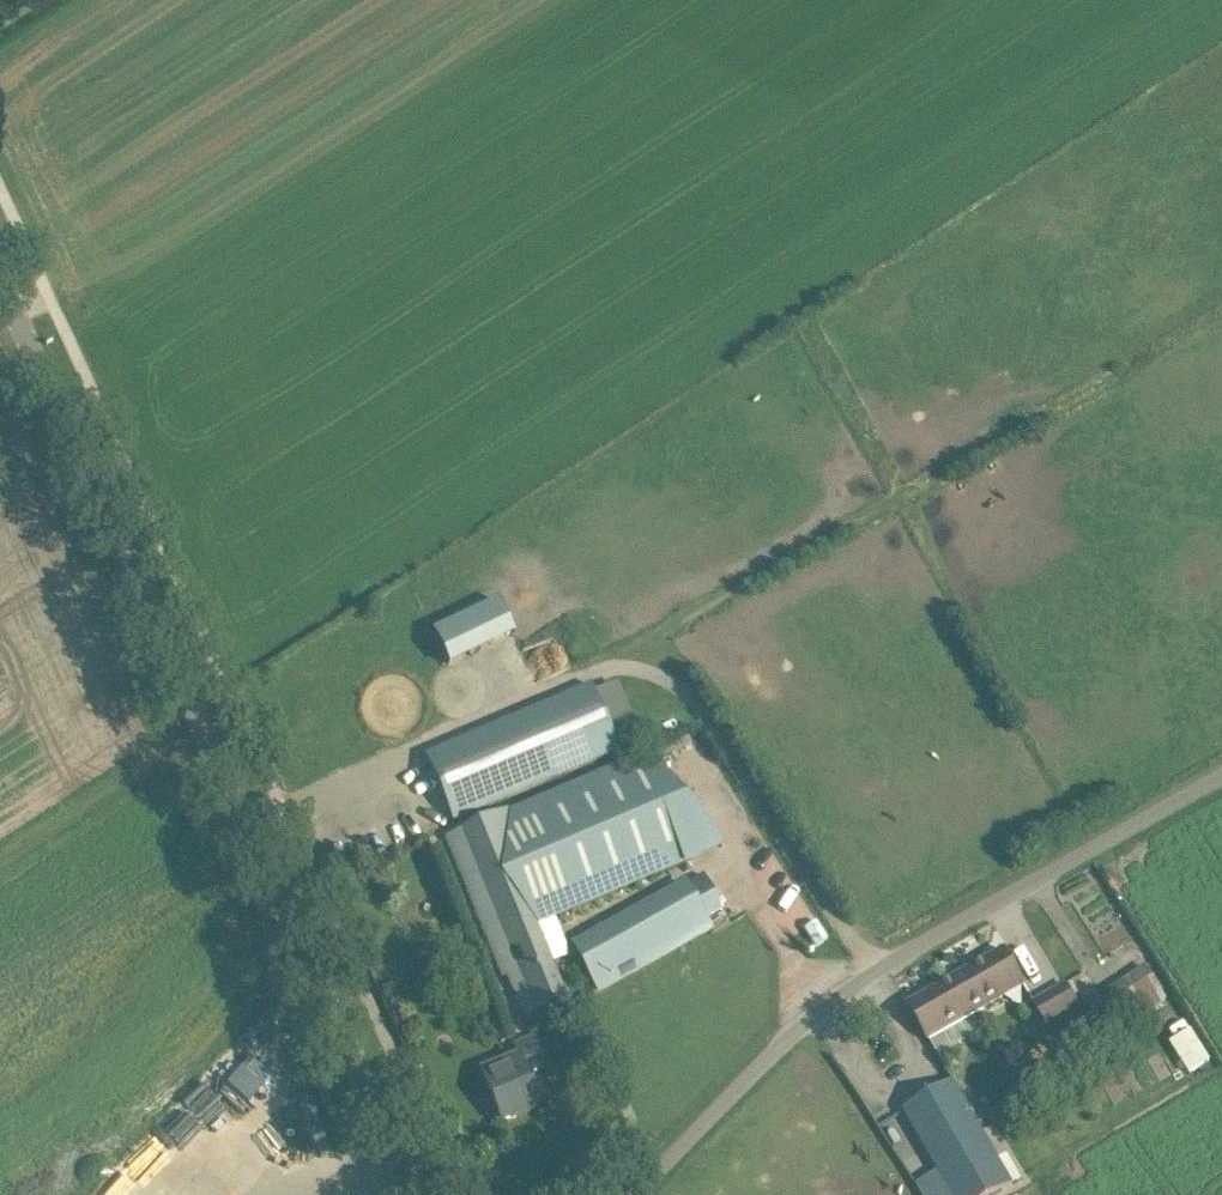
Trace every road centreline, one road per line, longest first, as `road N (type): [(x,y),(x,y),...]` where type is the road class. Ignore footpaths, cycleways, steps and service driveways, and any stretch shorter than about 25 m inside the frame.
road 1 (tertiary): [(414,1194),(0,281)]
road 2 (unclassified): [(643,1194),(849,1002),(1221,784)]

